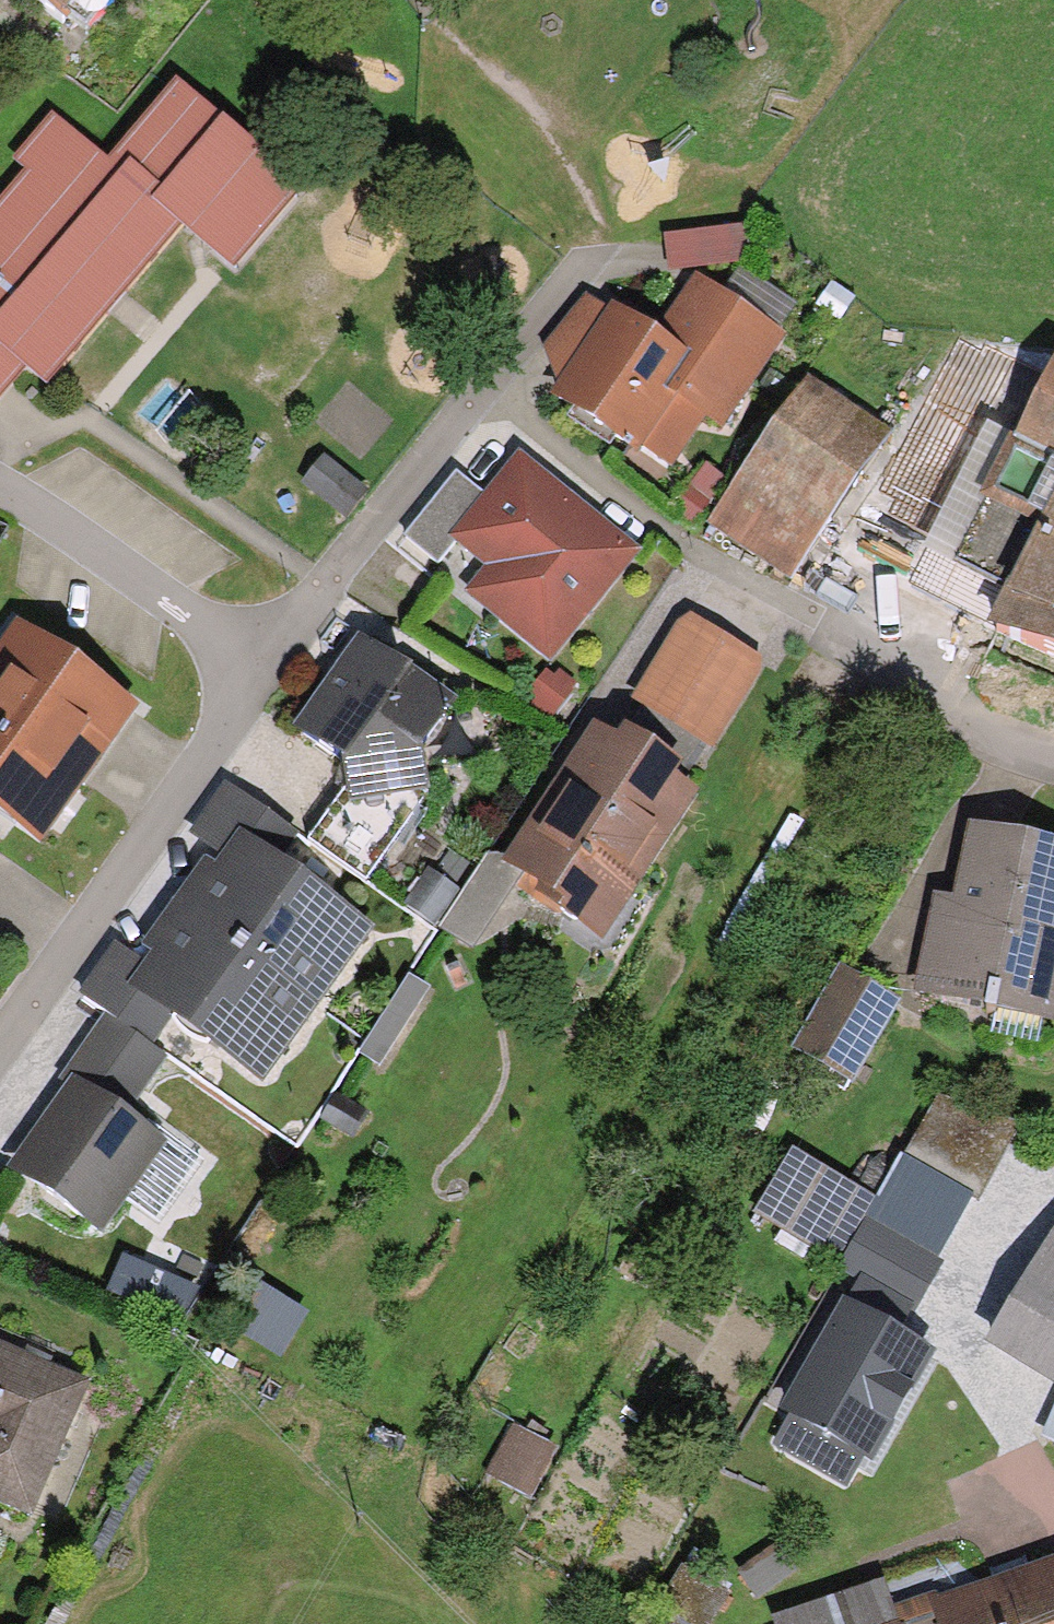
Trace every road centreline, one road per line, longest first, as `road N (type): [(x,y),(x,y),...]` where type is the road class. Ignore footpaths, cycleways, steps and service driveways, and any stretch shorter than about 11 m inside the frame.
road 1 (residential): [(261,662),(578,263)]
road 2 (residential): [(261,662),(0,1044)]
road 3 (residential): [(1053,755),(896,675),(679,541)]
road 4 (residential): [(0,480),(261,662)]

